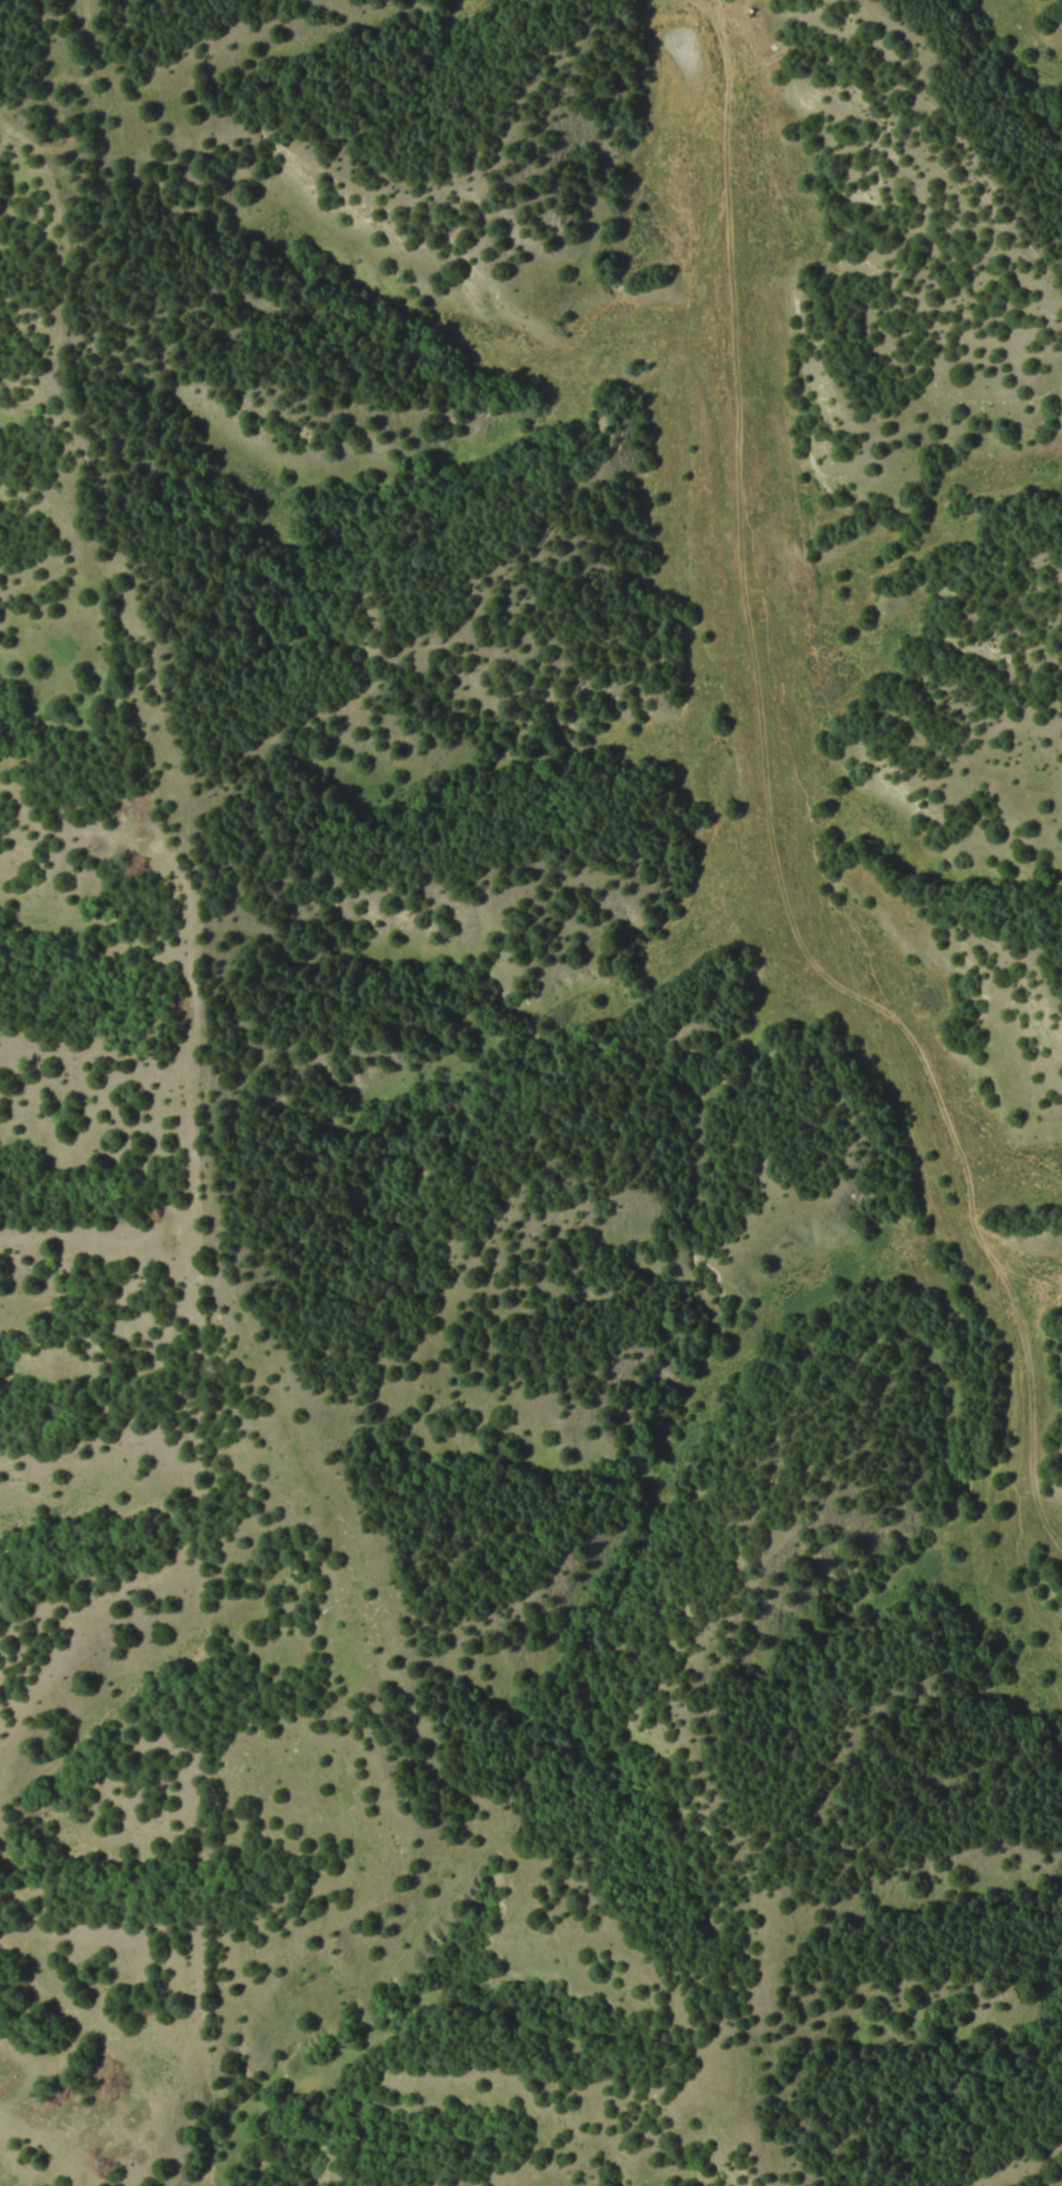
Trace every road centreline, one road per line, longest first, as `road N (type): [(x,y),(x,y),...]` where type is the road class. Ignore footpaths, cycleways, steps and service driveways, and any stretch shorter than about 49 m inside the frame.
road 1 (track): [(721,0),(746,584),(779,861),(806,951),(897,1022),(908,1044),(1028,1343),(1037,1492),(1061,1544)]

